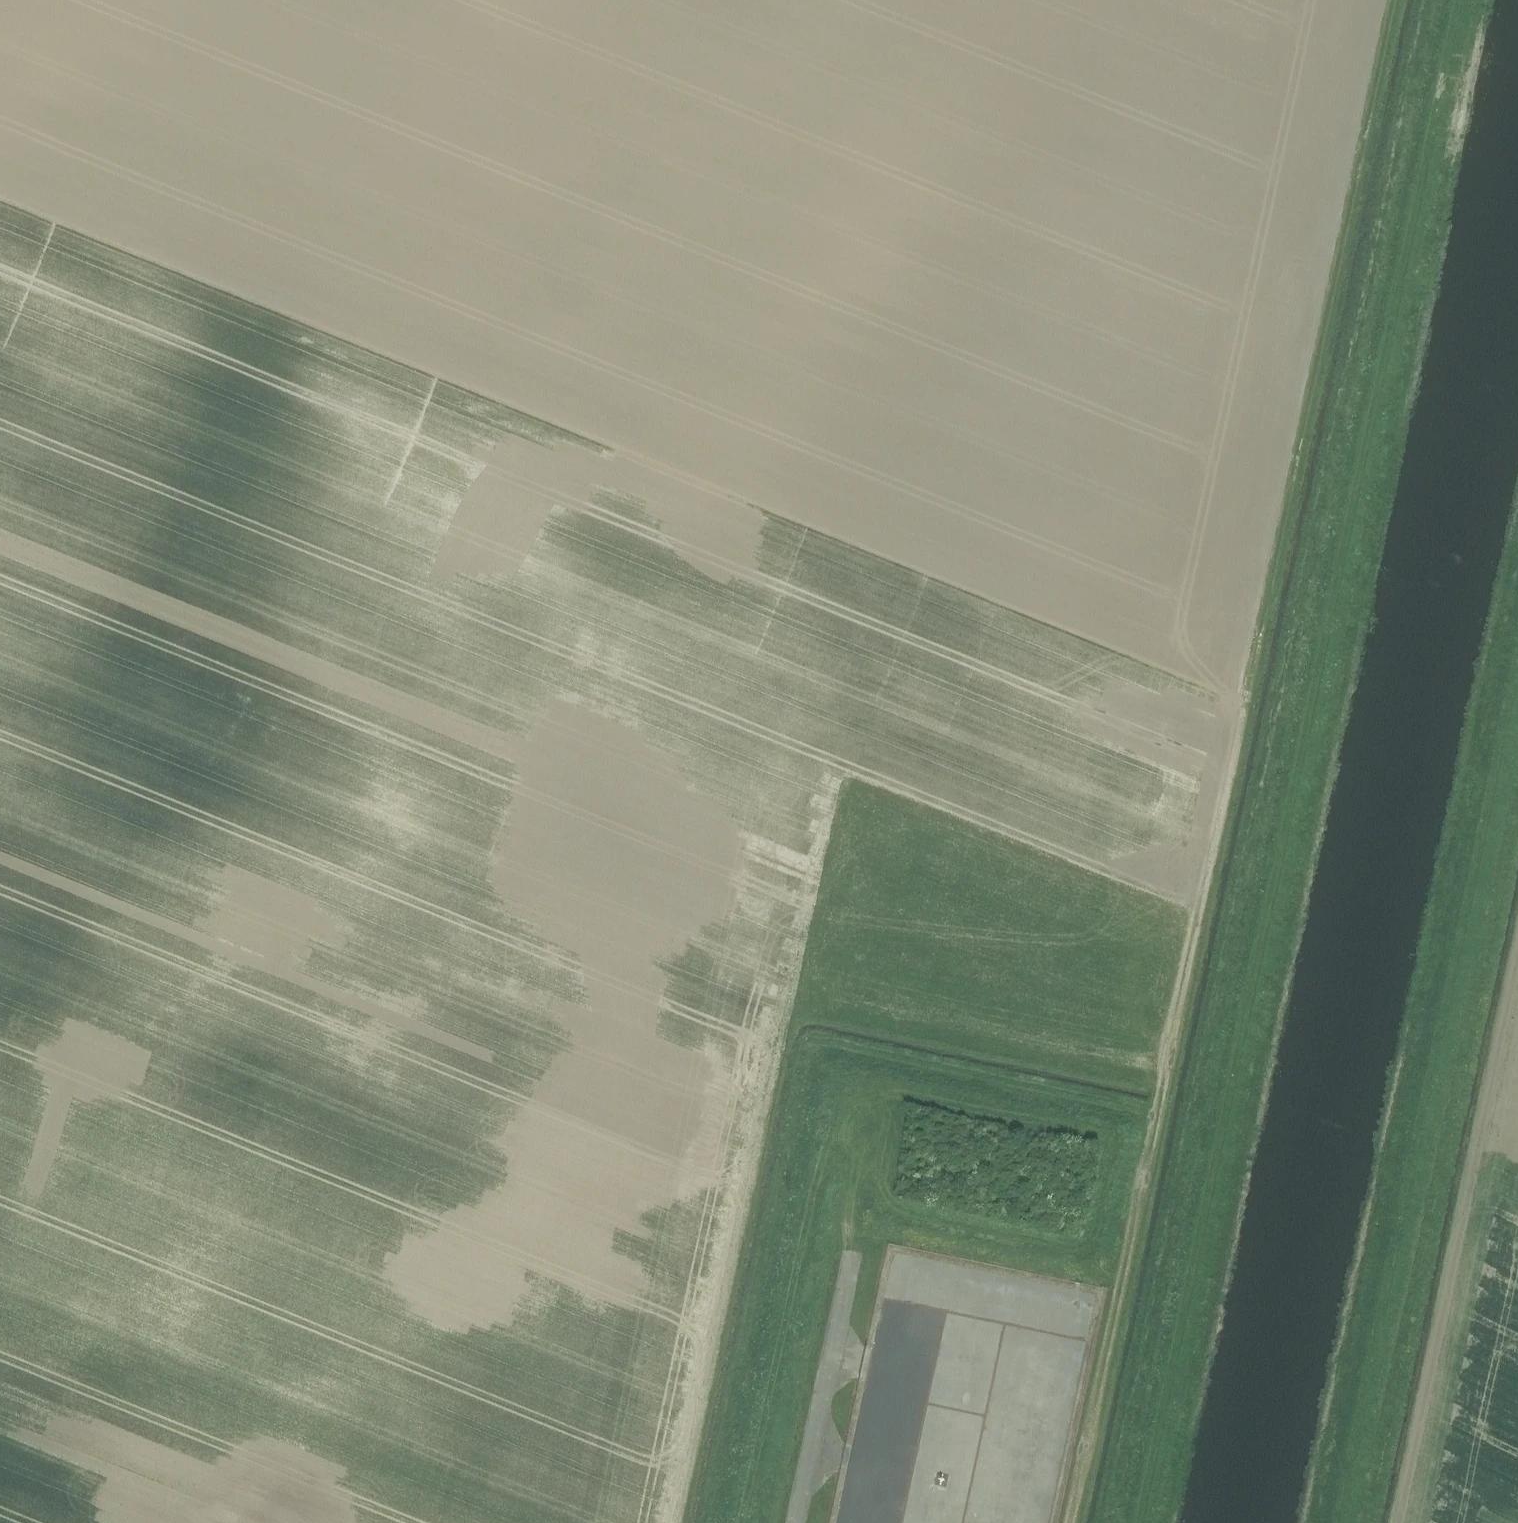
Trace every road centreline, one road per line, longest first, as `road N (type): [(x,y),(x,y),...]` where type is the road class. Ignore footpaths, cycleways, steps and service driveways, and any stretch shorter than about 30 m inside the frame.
road 1 (track): [(1465,0),(1143,1522)]

